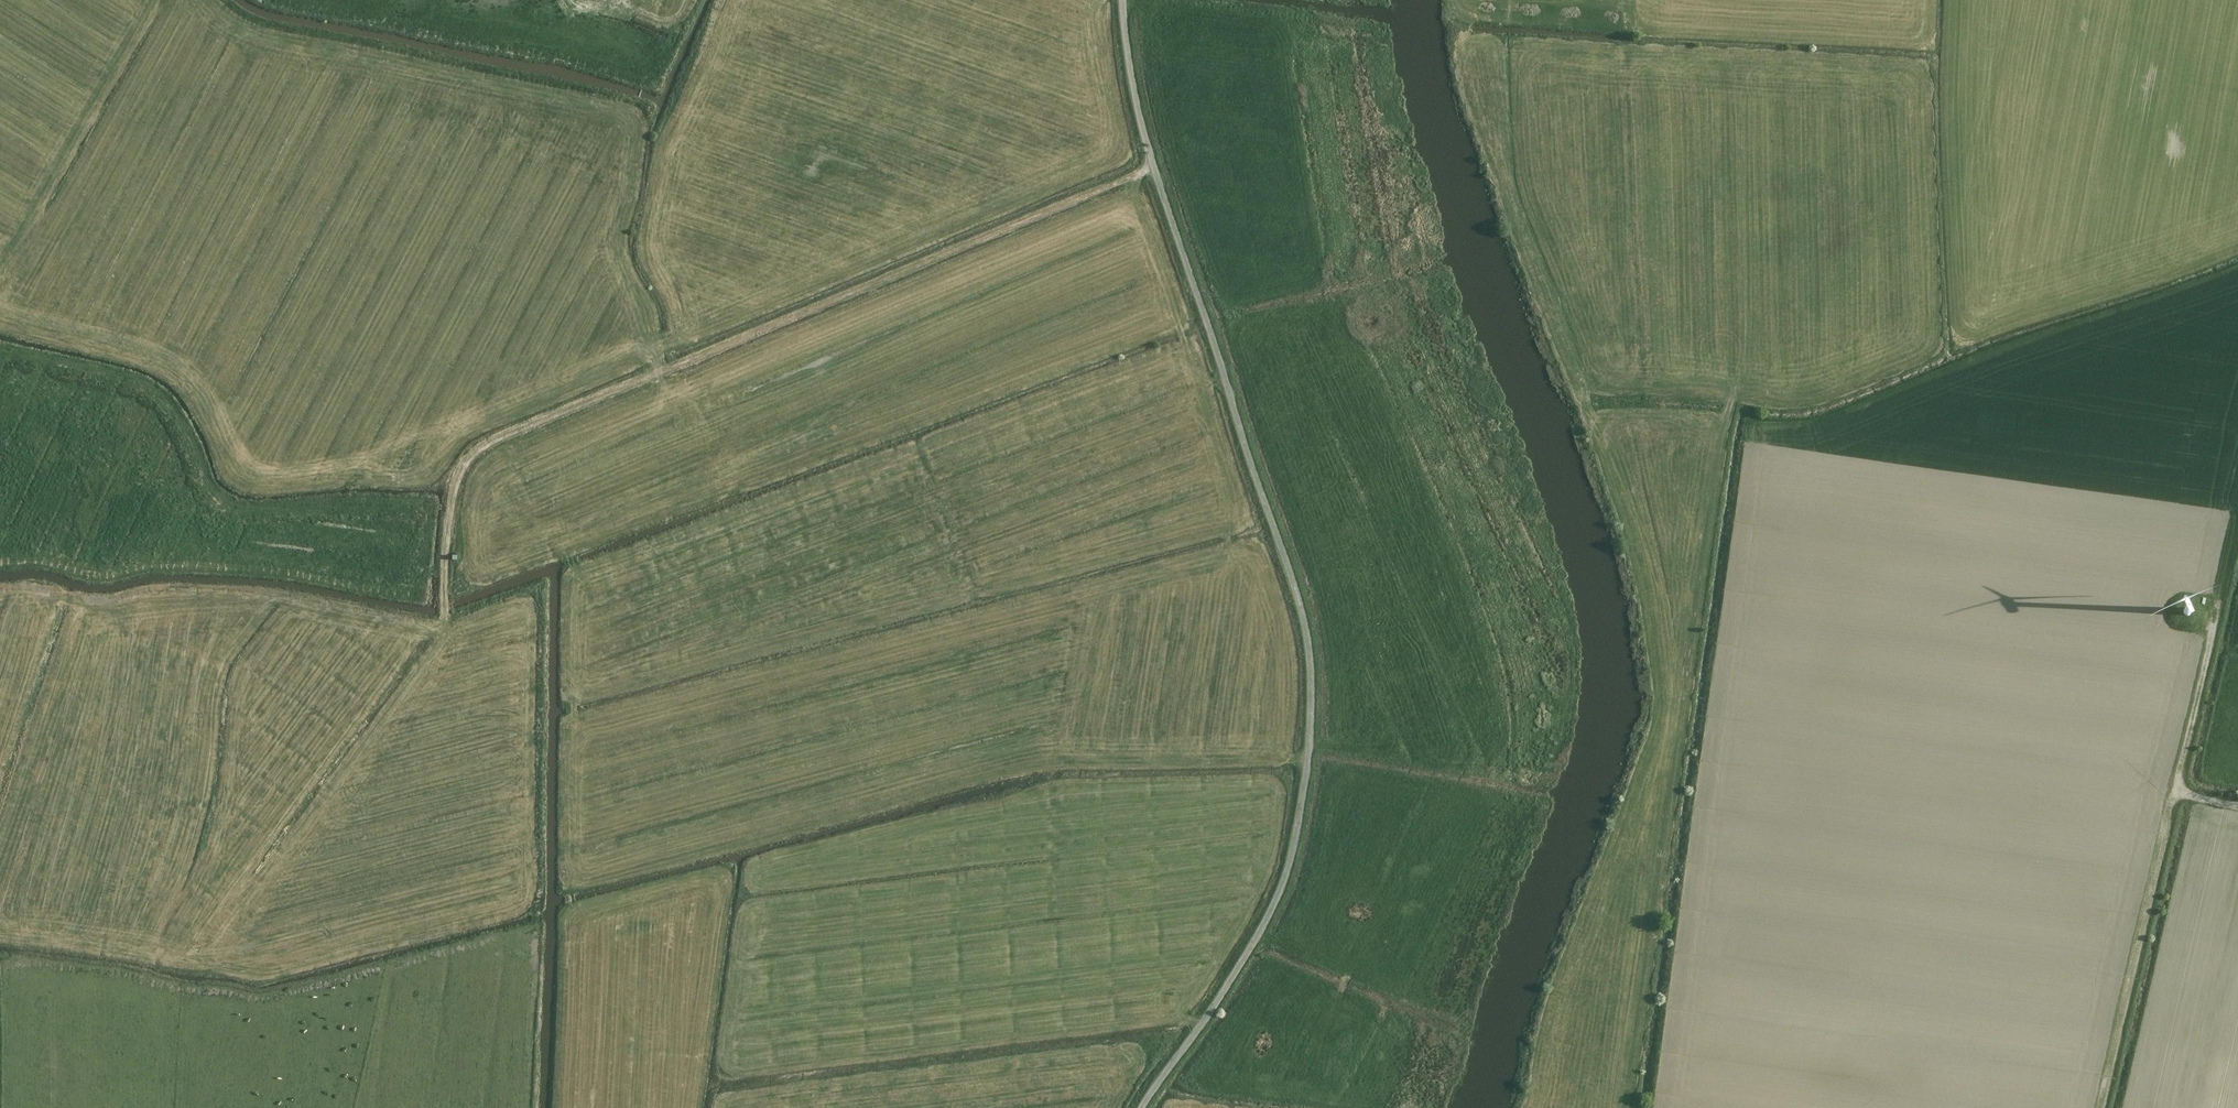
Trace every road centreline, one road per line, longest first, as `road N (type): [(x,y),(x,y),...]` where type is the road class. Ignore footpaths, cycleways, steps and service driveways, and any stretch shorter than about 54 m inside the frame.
road 1 (unclassified): [(1121,0),(1138,113),(1284,551),(1314,681),(1290,875),(1252,953),(1148,1107)]
road 2 (track): [(2237,803),(2179,786),(2220,576)]

